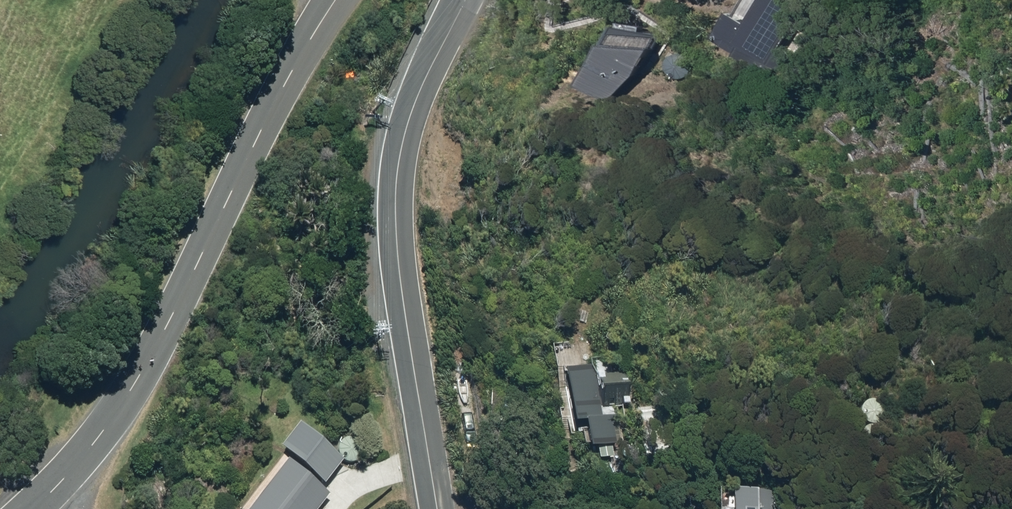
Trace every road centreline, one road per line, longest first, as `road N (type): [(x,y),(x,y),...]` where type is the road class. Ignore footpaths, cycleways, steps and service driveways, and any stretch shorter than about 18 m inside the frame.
road 1 (residential): [(32,508),(99,439),(134,385),(336,0)]
road 2 (secondary): [(470,0),(410,117),(391,232),(439,508)]

